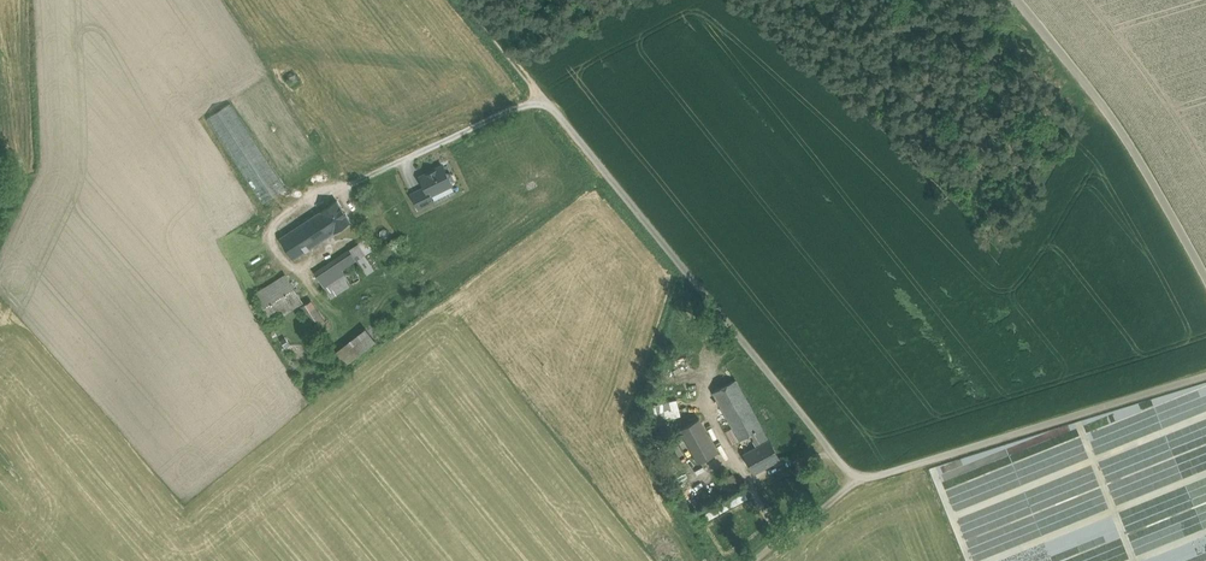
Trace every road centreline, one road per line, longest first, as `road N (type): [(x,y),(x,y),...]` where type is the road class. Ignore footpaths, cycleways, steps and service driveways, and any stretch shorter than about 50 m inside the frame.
road 1 (unclassified): [(1205,375),(851,479),(473,0)]
road 2 (unclassified): [(1015,0),(1105,111),(1205,277)]

